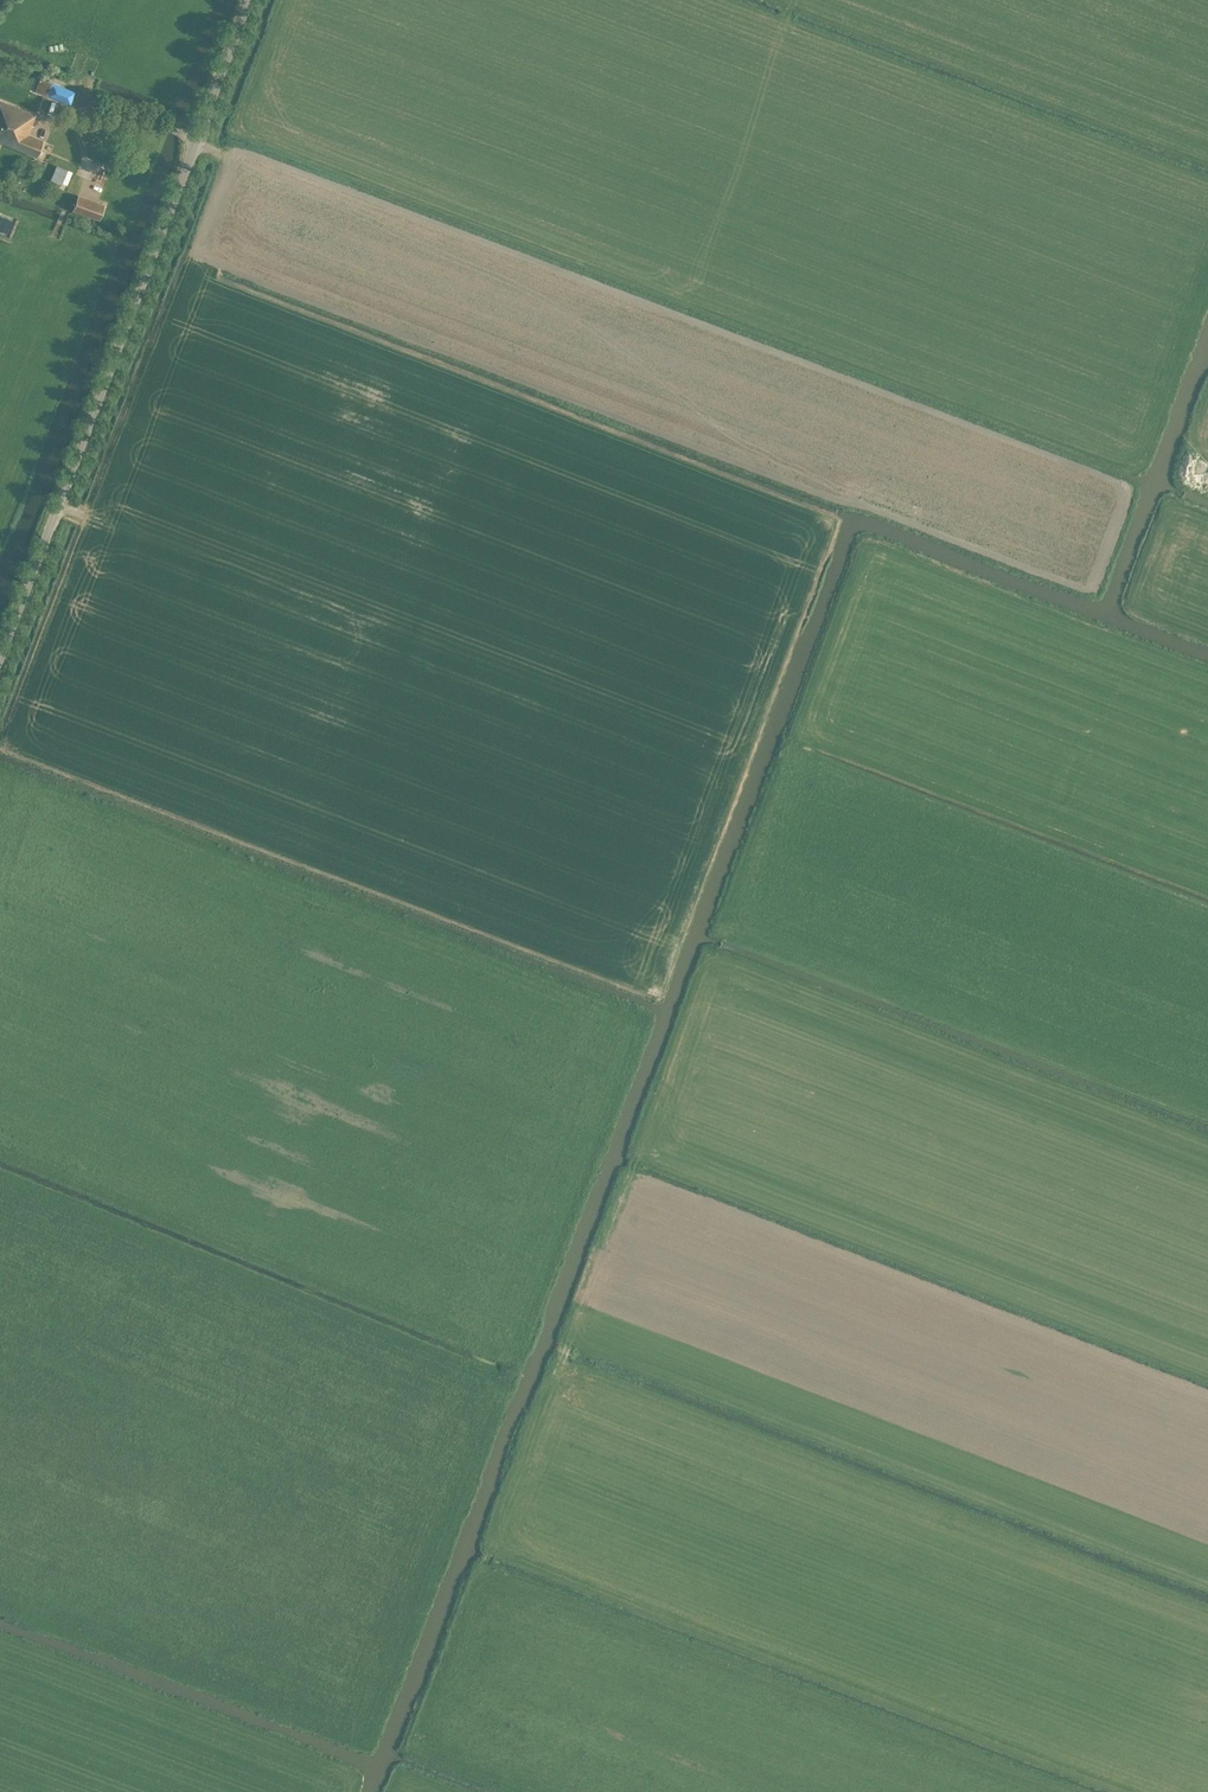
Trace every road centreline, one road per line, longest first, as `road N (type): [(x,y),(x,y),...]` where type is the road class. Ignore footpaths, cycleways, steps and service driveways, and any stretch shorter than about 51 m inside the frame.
road 1 (unclassified): [(0,661),(251,0)]

